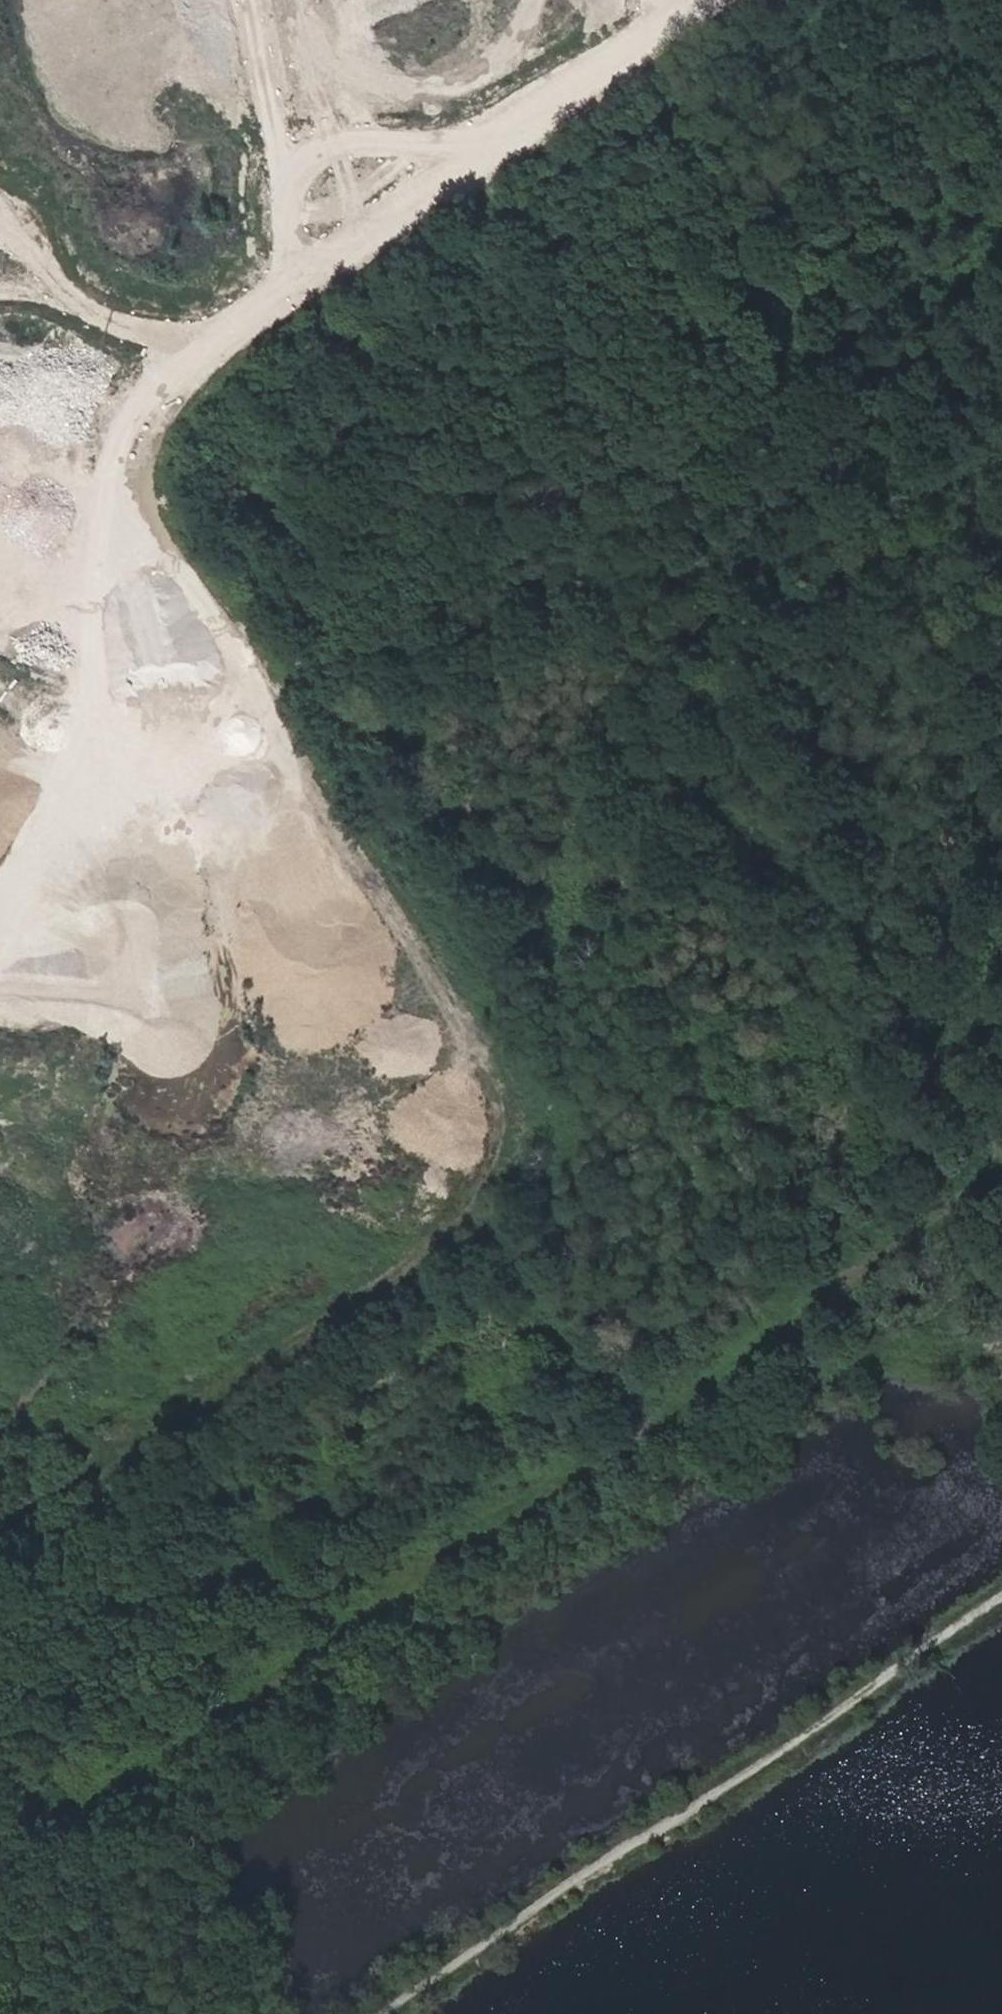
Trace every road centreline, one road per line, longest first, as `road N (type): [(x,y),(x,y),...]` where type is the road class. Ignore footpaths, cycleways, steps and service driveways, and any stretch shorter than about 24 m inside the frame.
road 1 (track): [(1001,1171),(0,1863)]
road 2 (track): [(1001,1635),(455,2013)]

